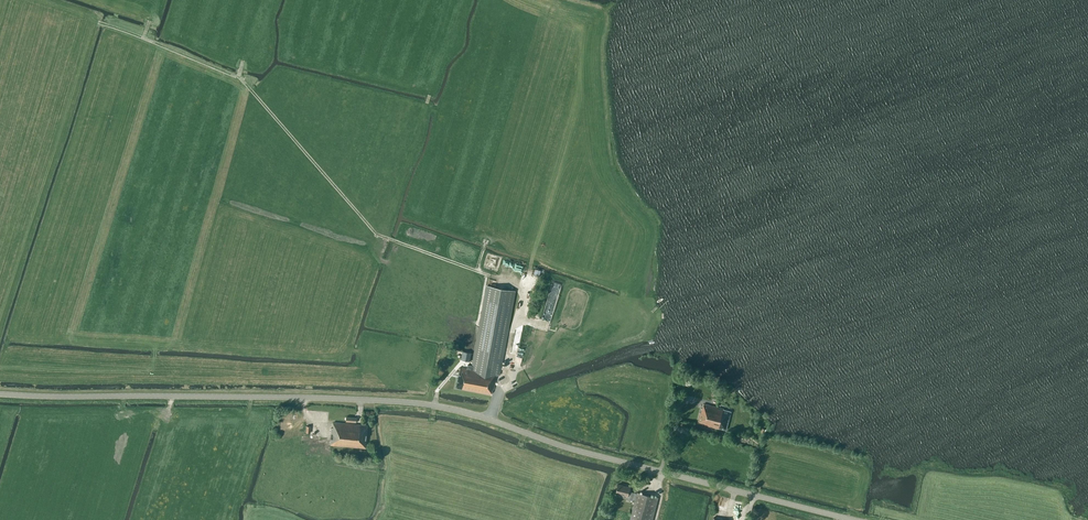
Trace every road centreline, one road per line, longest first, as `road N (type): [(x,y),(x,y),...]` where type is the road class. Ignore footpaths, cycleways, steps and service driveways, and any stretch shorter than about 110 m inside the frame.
road 1 (tertiary): [(0,392),(421,403),(850,519)]

